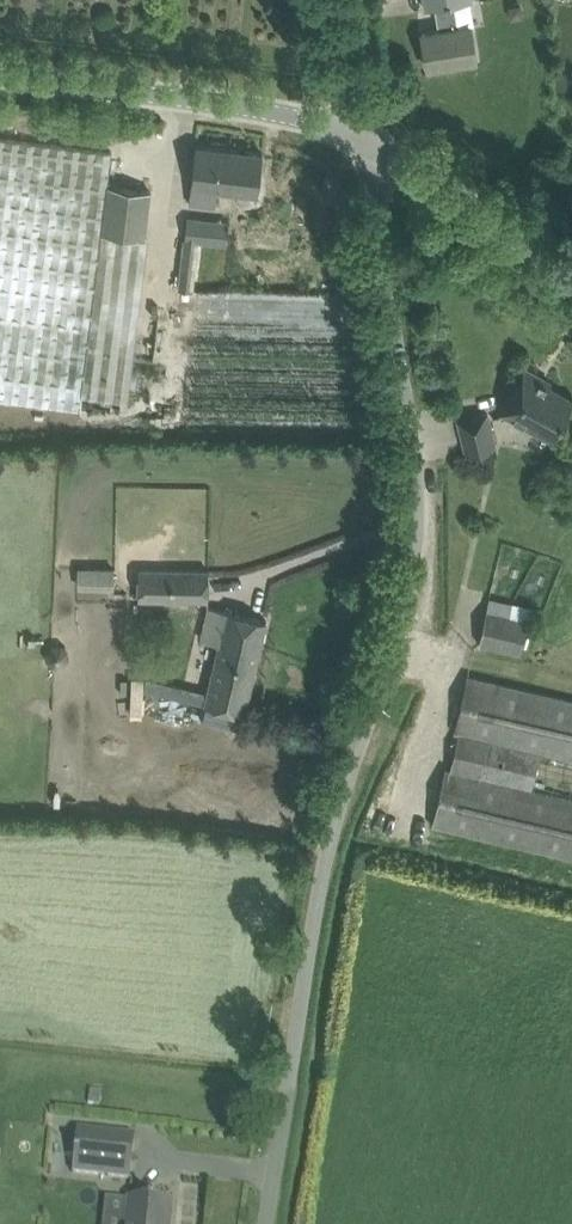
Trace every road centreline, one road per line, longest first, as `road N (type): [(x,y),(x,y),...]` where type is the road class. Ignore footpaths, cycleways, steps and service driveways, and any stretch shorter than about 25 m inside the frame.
road 1 (unclassified): [(263,1223),(337,814),(402,616),(419,503),(360,138)]
road 2 (unclassified): [(360,138),(286,114),(0,77)]
road 3 (unclassified): [(571,286),(422,167),(360,138)]
road 4 (unclassified): [(360,138),(336,0)]

